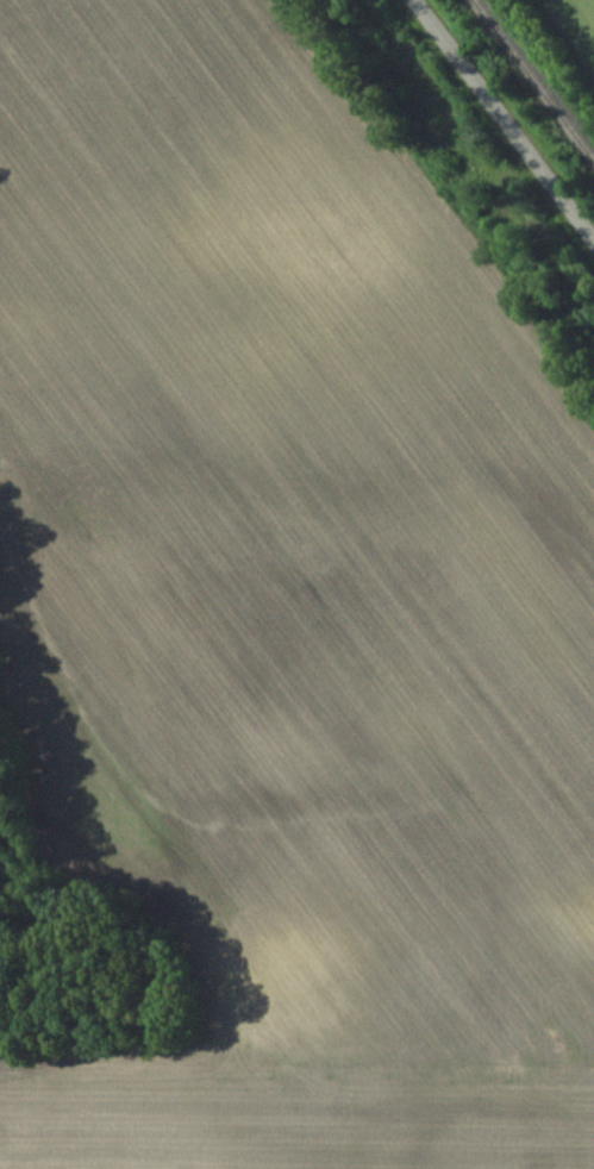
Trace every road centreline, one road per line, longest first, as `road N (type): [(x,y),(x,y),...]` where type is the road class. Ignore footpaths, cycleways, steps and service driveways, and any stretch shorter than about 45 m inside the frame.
road 1 (residential): [(593,233),(418,0)]

